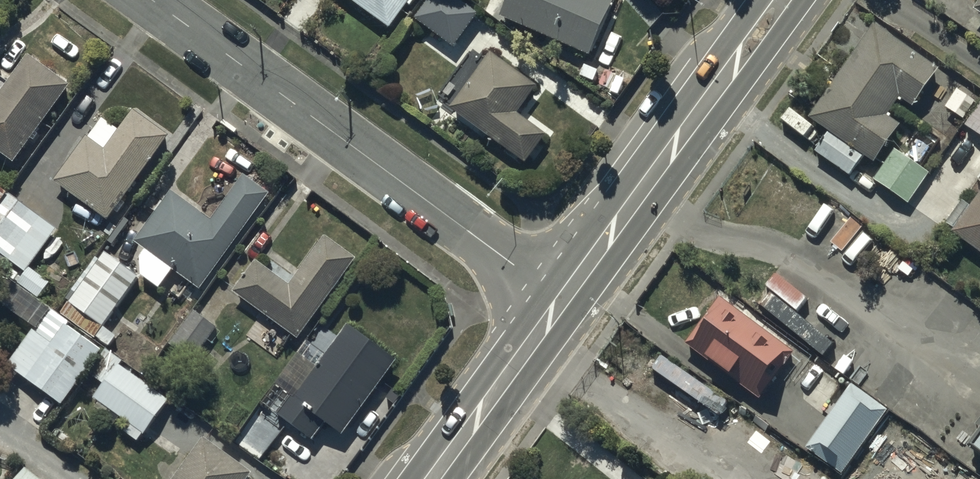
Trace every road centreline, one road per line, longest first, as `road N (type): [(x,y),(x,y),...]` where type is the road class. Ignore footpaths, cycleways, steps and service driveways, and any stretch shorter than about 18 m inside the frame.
road 1 (residential): [(150,0),(562,302)]
road 2 (secondary): [(778,0),(562,302)]
road 3 (secondary): [(562,302),(432,478)]

